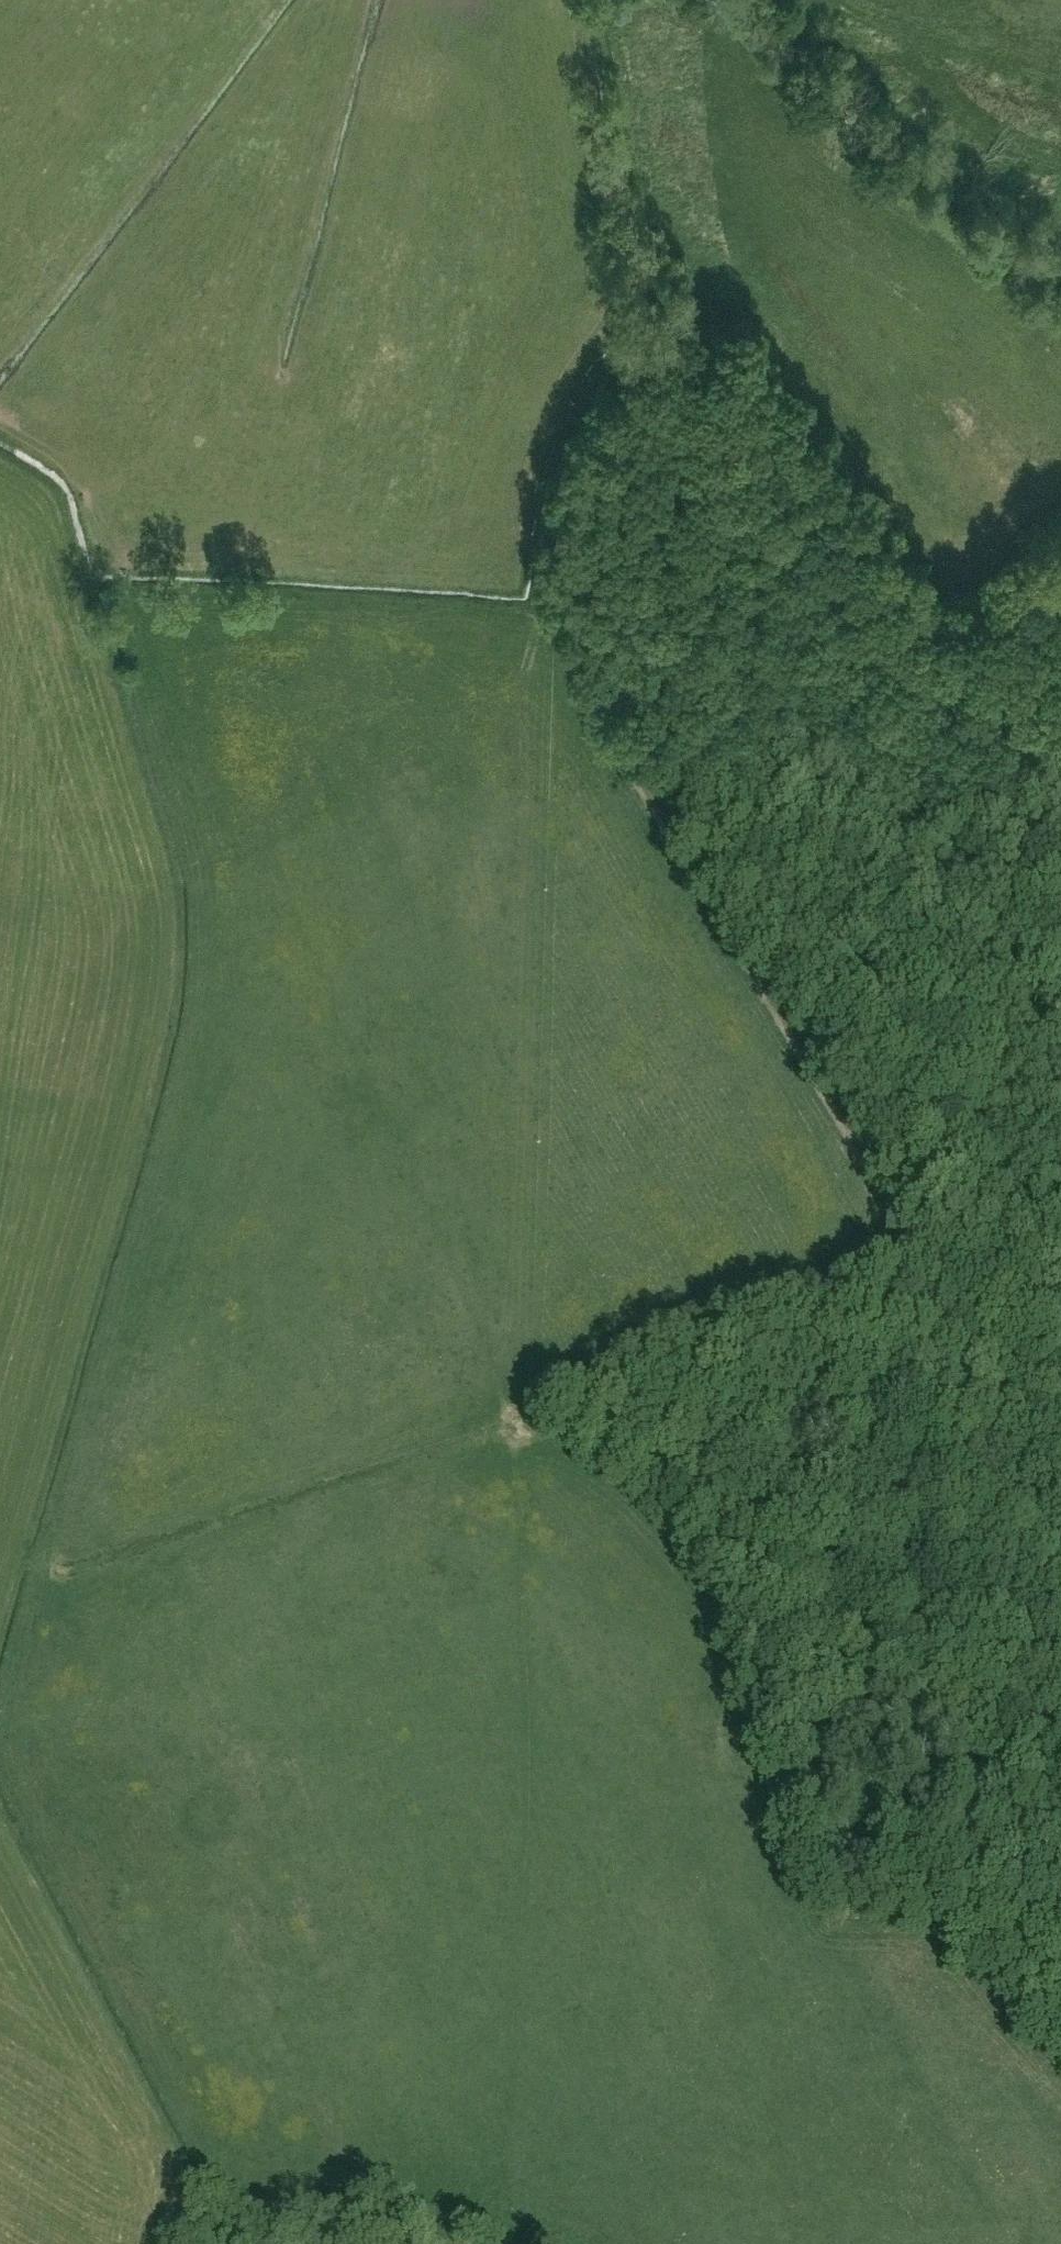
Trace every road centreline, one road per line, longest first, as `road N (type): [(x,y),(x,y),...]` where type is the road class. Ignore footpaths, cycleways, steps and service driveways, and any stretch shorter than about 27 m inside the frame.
road 1 (track): [(1060,1479),(556,620),(556,518),(567,466),(600,392),(655,327),(596,0)]
road 2 (track): [(1060,1834),(937,1864),(907,1893),(910,1925)]

